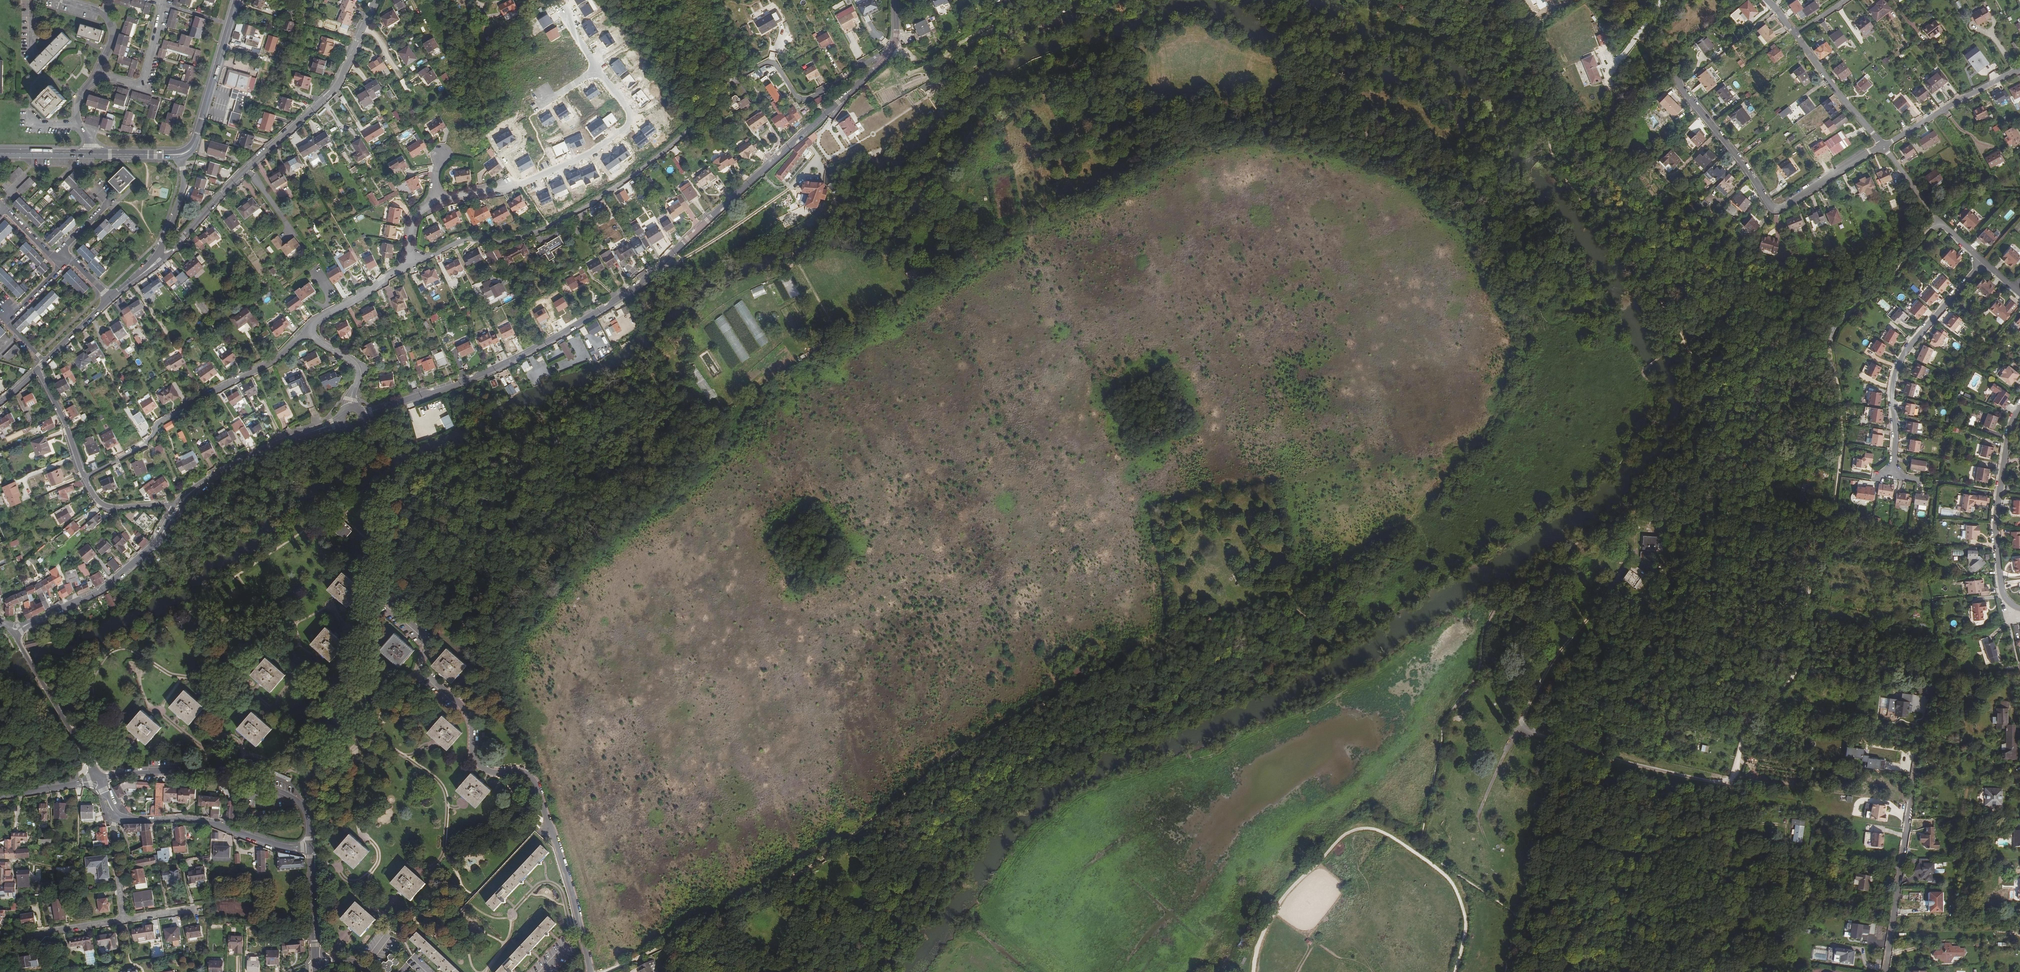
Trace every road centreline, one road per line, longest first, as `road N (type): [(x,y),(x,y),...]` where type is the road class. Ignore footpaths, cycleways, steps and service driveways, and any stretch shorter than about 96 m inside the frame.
road 1 (track): [(1435,523),(1411,526),(1277,601),(1152,648),(978,738),(773,889),(606,971)]
road 2 (tertiary): [(361,416),(470,380),(603,310),(887,54)]
road 3 (residential): [(887,54),(803,99),(777,66),(753,69),(688,133),(602,197),(549,227),(505,240),(471,236),(409,264)]
road 4 (track): [(1733,783),(1746,727),(1795,673),(1810,585),(1834,508),(1843,434),(1829,341)]
road 5 (residential): [(590,971),(536,785),(517,771),(480,766),(466,711),(421,672),(428,641),(385,602)]
road 6 (track): [(1454,971),(1467,922),(1453,882),(1376,827),(1340,839),(1271,915),(1253,971)]
road 7 (residential): [(153,264),(343,81),(378,0)]
road 8 (unclassified): [(1675,82),(1776,211),(1883,146)]
road 9 (residential): [(1886,971),(1913,779),(1937,687)]
road 10 (residential): [(599,69),(630,109),(628,128),(520,185),(434,201)]
road 11 (residential): [(1920,479),(1892,475),(1895,371),(1984,262)]
road 12 (residential): [(305,331),(275,360),(160,421),(139,449),(85,478)]
road 13 (tertiary): [(311,847),(302,806),(264,784),(198,771),(98,780)]
road 14 (residential): [(2019,405),(1993,528),(2002,596),(2019,609)]
road 15 (tertiary): [(12,632),(114,581),(152,546),(174,507)]
road 16 (track): [(1733,783),(1702,971)]
road 17 (tertiary): [(174,507),(254,455),(341,423)]
road 18 (tertiary): [(141,822),(183,820),(311,847)]
road 19 (tertiary): [(98,780),(12,632)]
road 20 (track): [(1829,341),(1848,311),(1939,221)]
road 21 (tertiary): [(185,153),(194,144),(237,0)]
road 22 (residential): [(1883,146),(2019,69)]
road 23 (residential): [(1984,262),(1939,221),(1883,146)]
road 24 (residential): [(1883,146),(1794,33)]
road 25 (residential): [(44,362),(7,322),(63,266)]
road 26 (residential): [(163,1),(141,83),(97,75)]
road 27 (residential): [(409,264),(305,331)]

